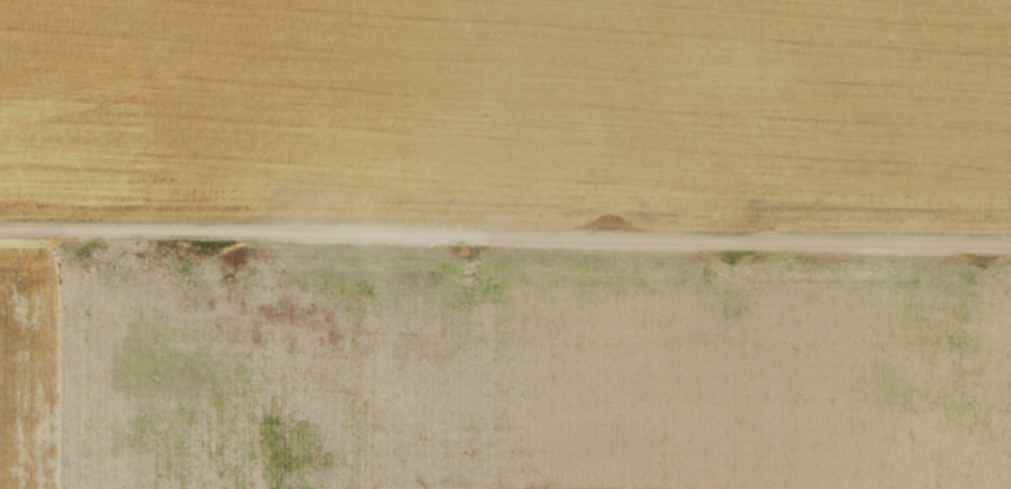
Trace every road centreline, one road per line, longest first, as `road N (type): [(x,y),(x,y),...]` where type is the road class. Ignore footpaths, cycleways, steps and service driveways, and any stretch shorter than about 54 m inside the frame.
road 1 (residential): [(1010,243),(0,226)]

